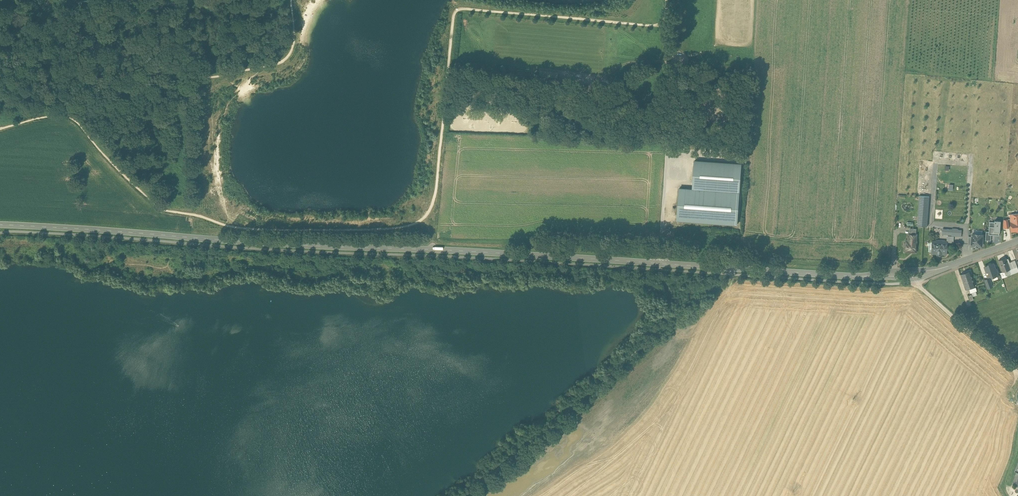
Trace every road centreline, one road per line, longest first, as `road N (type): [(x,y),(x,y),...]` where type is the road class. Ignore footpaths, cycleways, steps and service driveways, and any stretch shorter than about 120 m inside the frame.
road 1 (tertiary): [(0,224),(842,275),(912,275),(1017,241)]
road 2 (track): [(673,65),(639,63),(604,79),(584,78),(636,60),(673,62)]
road 3 (track): [(912,275),(1017,373)]

